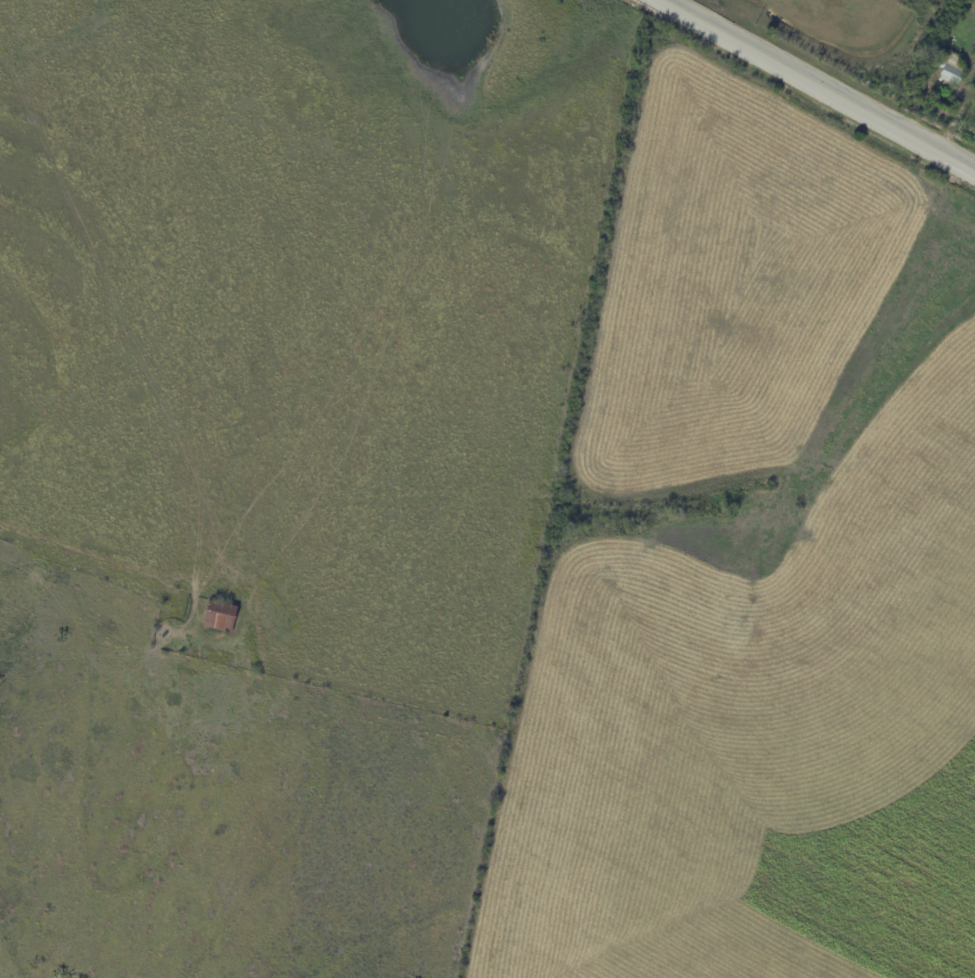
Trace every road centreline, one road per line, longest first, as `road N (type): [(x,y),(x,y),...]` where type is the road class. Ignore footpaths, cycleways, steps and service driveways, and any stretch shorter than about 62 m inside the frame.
road 1 (secondary): [(663,0),(974,172)]

